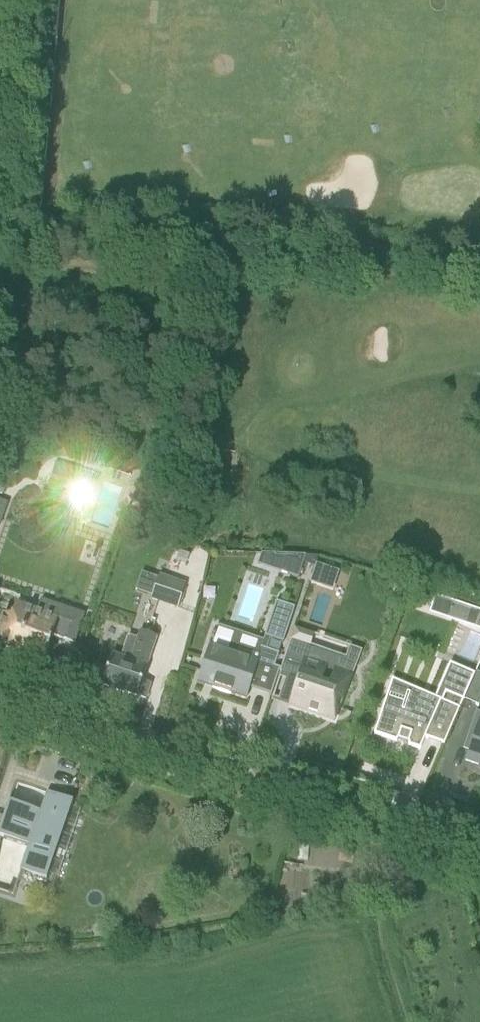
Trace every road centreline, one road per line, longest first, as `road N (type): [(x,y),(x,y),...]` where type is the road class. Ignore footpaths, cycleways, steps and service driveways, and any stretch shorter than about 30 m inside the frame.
road 1 (residential): [(479,856),(0,695)]

